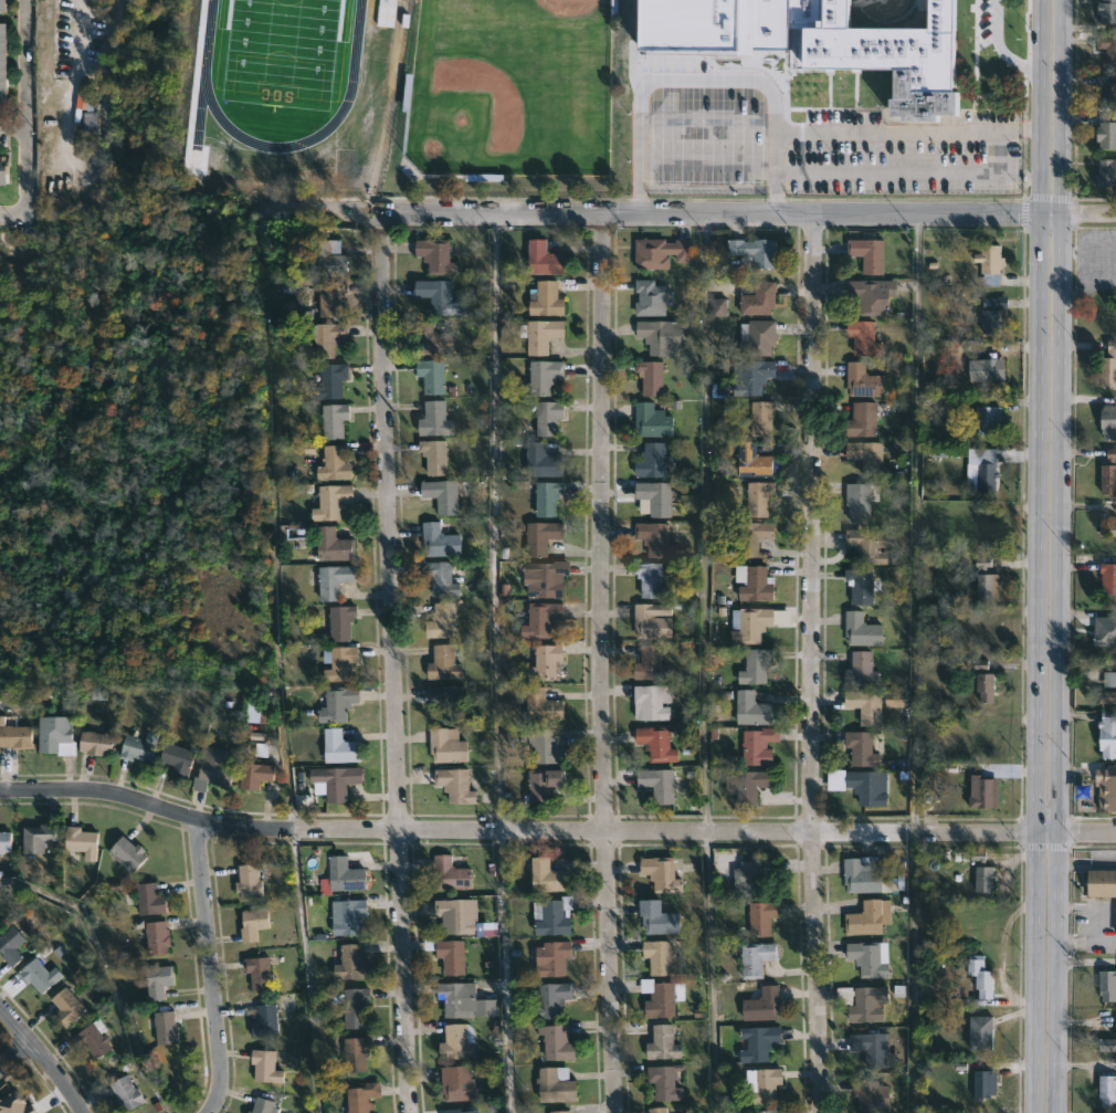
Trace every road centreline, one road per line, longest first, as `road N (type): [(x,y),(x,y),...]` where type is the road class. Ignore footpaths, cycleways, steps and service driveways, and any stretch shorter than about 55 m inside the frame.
road 1 (residential): [(0,784),(74,788),(201,826),(289,830),(1115,831)]
road 2 (residential): [(377,212),(409,1112)]
road 3 (residential): [(602,213),(604,830),(620,1112)]
road 4 (residential): [(814,217),(813,831),(828,1112)]
road 5 (secondary): [(1036,217),(1031,1112)]
road 6 (secondary): [(1052,1112),(1055,217)]
road 7 (residential): [(349,212),(1036,217)]
road 8 (residential): [(201,826),(224,1075),(211,1112)]
road 9 (secondary): [(1055,217),(1056,0)]
road 10 (secondary): [(1037,0),(1036,177)]
road 11 (residential): [(0,1009),(81,1112)]

